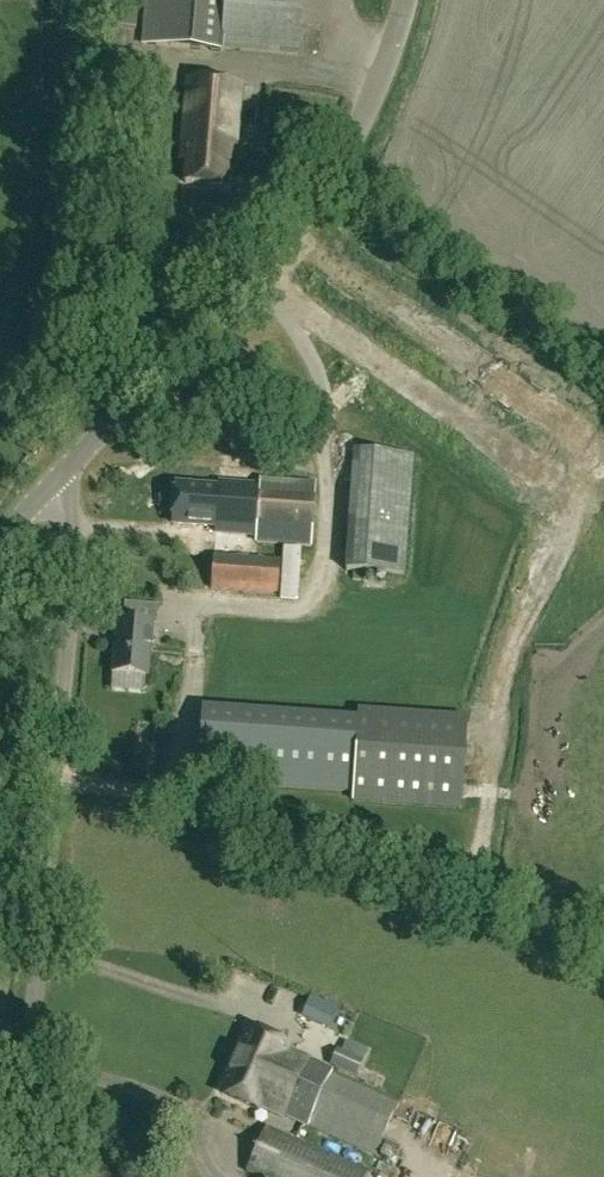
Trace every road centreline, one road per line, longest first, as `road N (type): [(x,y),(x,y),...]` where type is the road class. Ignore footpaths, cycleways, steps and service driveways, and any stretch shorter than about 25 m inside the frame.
road 1 (unclassified): [(25,1176),(76,556),(69,508),(54,485)]
road 2 (track): [(0,747),(603,941)]
road 3 (tertiary): [(54,485),(285,234),(338,163),(371,108),(408,0)]

